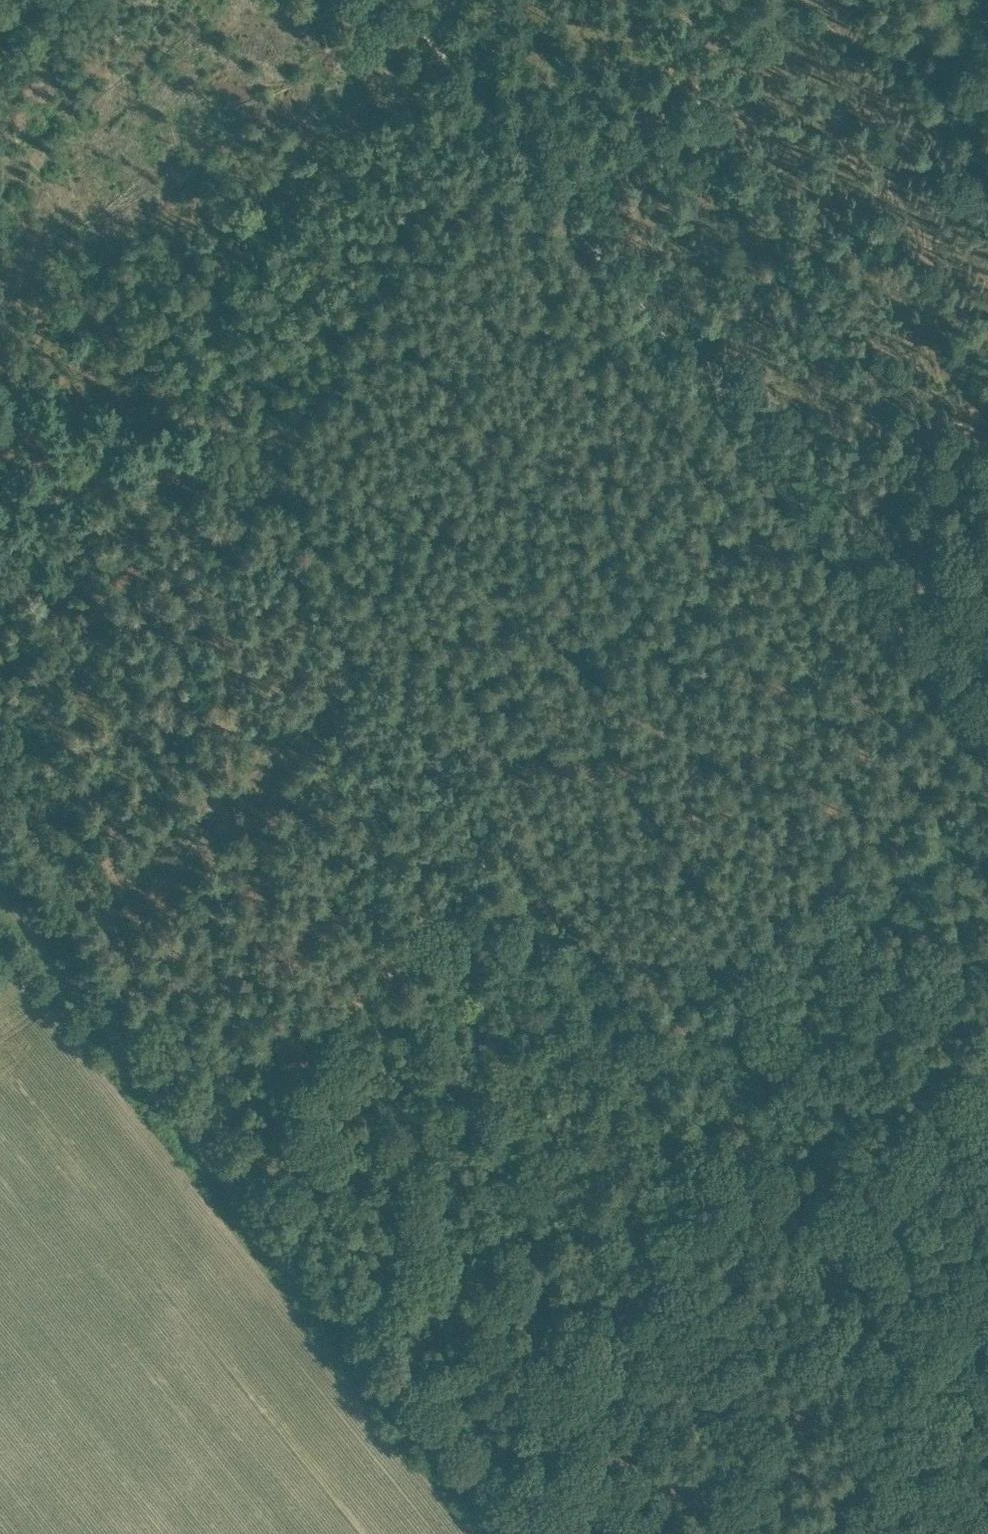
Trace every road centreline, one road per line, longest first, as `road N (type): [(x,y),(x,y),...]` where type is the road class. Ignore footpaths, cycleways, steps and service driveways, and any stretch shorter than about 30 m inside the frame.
road 1 (track): [(509,1533),(0,898)]

